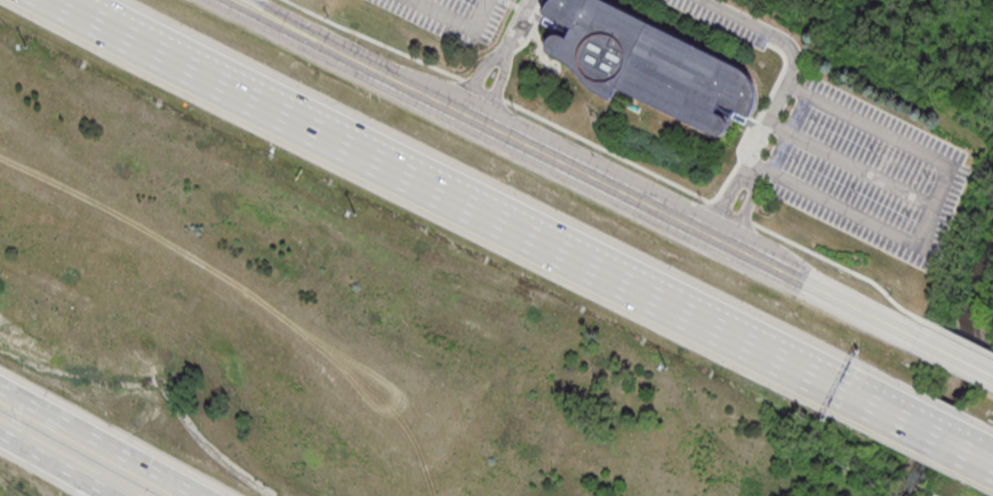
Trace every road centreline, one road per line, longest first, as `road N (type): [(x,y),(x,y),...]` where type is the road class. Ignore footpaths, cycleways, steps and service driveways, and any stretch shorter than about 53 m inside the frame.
road 1 (motorway): [(882,405),(58,0)]
road 2 (tertiary): [(915,335),(229,0)]
road 3 (motorway): [(199,495),(0,388)]
road 4 (motorway): [(0,433),(117,495)]

